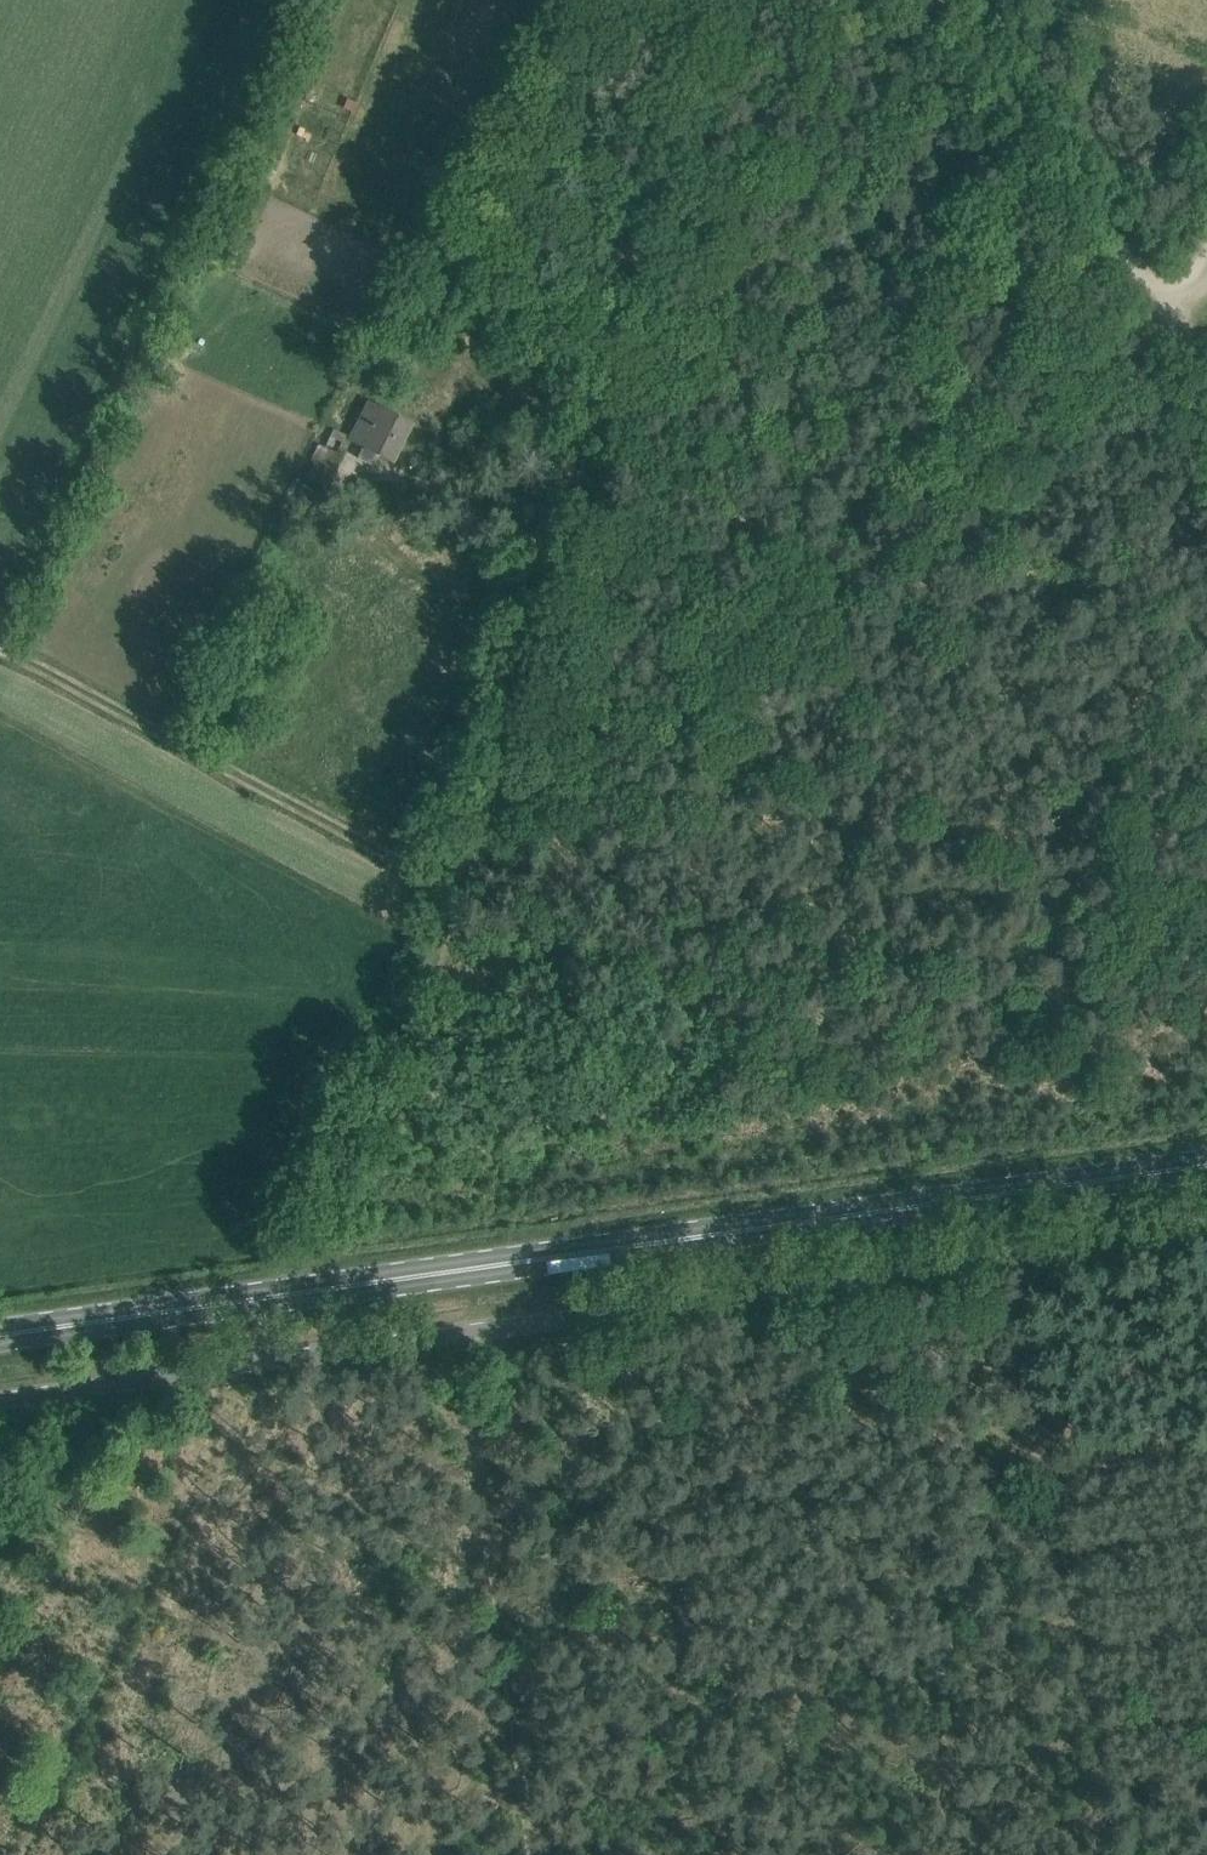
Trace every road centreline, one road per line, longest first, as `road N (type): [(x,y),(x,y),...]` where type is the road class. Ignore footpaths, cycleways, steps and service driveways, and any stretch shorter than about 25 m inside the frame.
road 1 (unclassified): [(0,1403),(1206,1227)]
road 2 (primary): [(0,1334),(1206,1167)]
road 3 (unclassified): [(1166,313),(955,0)]

